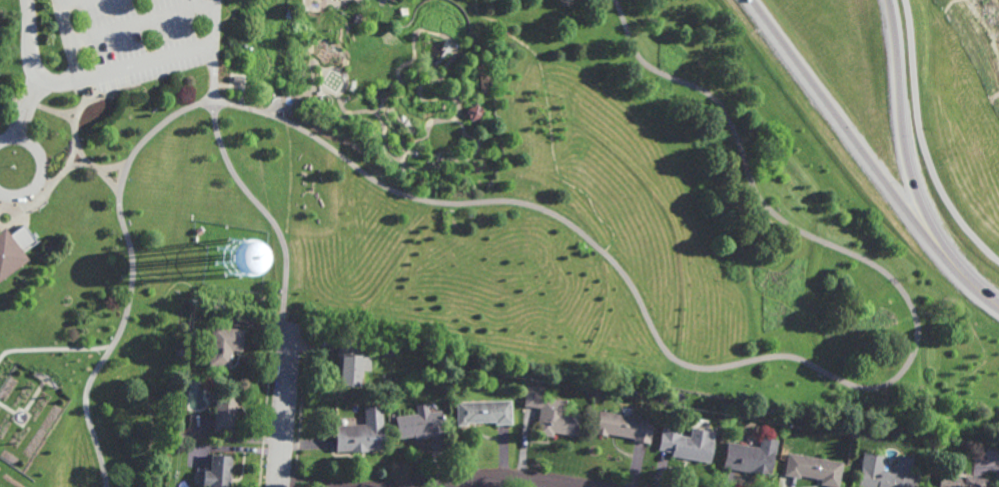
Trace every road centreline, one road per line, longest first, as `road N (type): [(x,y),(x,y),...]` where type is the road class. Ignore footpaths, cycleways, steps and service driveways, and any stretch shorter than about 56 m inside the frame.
road 1 (secondary): [(741,0),(827,128),(903,220)]
road 2 (secondary): [(903,220),(876,0)]
road 3 (residential): [(409,486),(504,477),(583,486)]
road 4 (residential): [(292,325),(279,486)]
road 5 (secondary): [(903,220),(998,298)]

